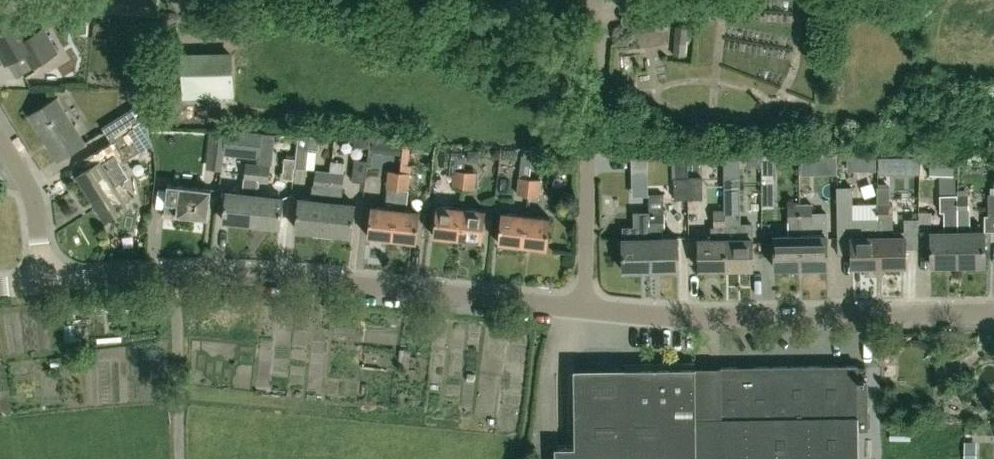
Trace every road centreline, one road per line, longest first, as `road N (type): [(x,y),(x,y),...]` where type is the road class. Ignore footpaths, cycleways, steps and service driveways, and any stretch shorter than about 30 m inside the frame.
road 1 (residential): [(46,283),(259,276),(585,307)]
road 2 (residential): [(993,313),(695,318),(585,307)]
road 3 (residential): [(46,283),(34,201),(0,138)]

